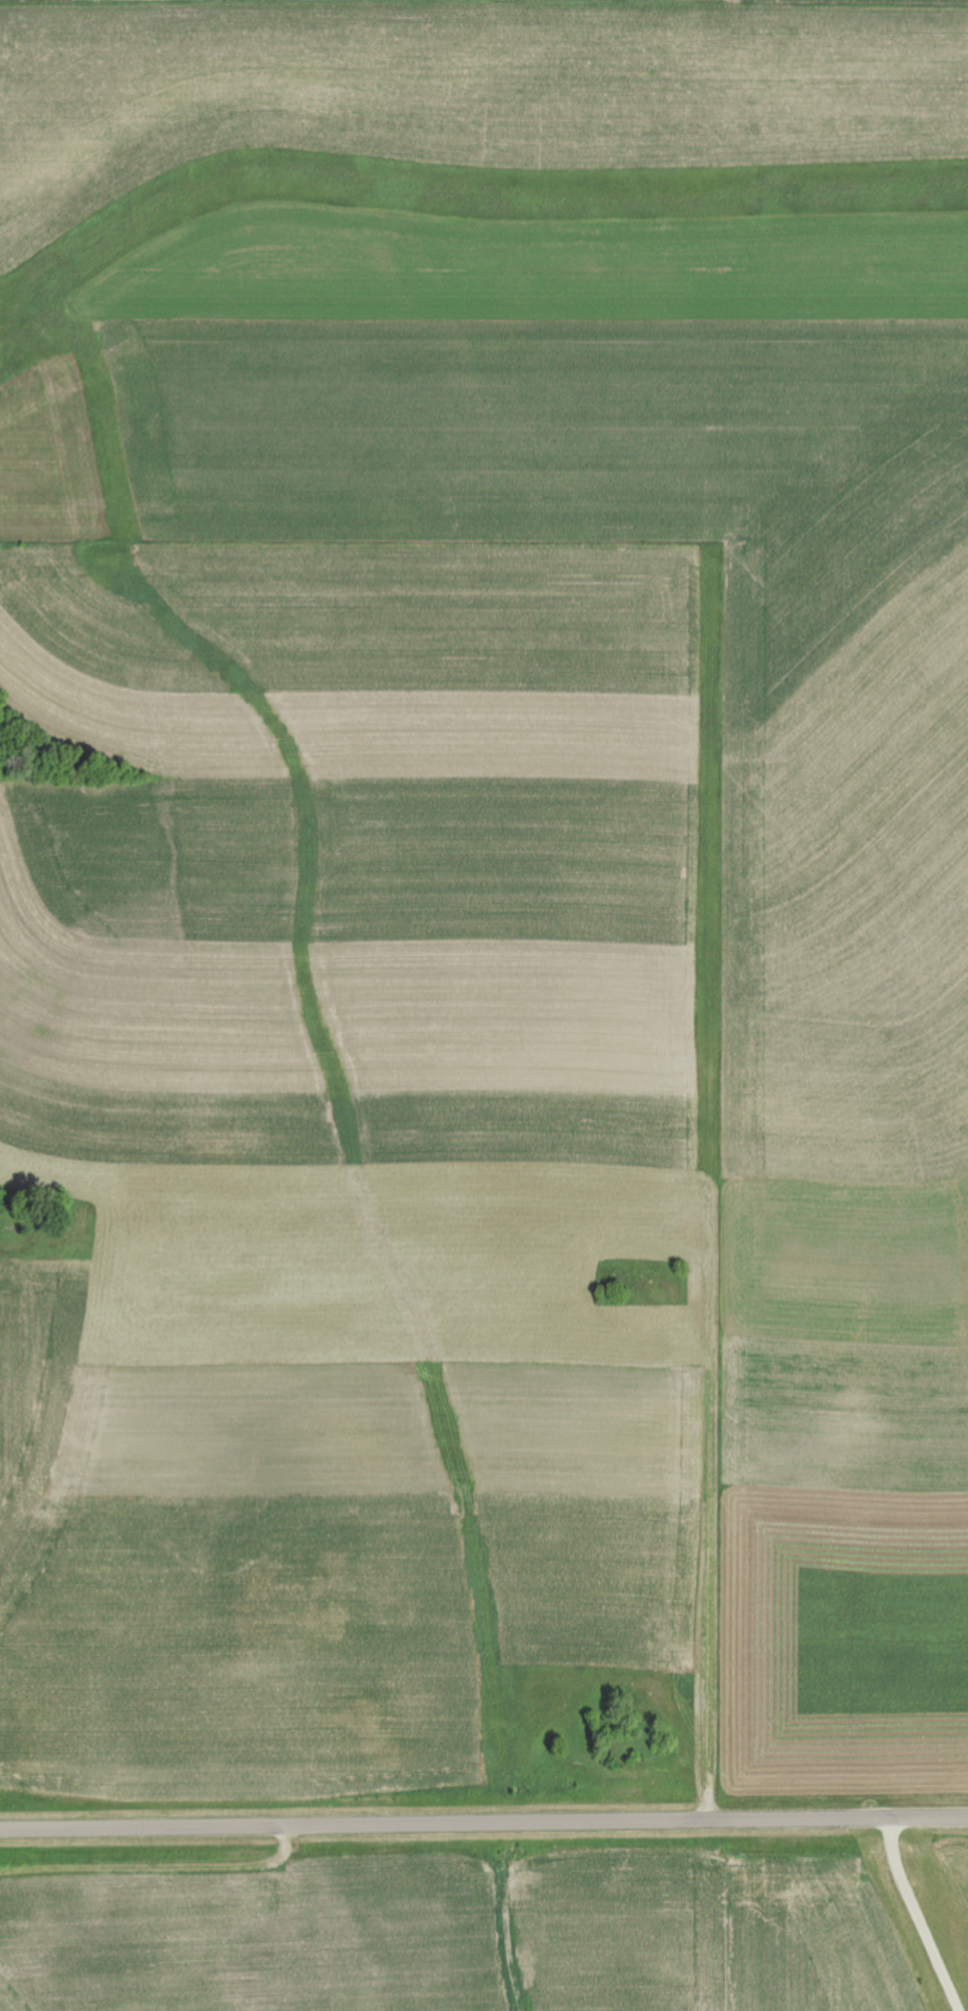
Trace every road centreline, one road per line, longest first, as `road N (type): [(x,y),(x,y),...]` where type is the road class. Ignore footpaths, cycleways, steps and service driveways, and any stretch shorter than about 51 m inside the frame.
road 1 (residential): [(0,1835),(967,1821)]

